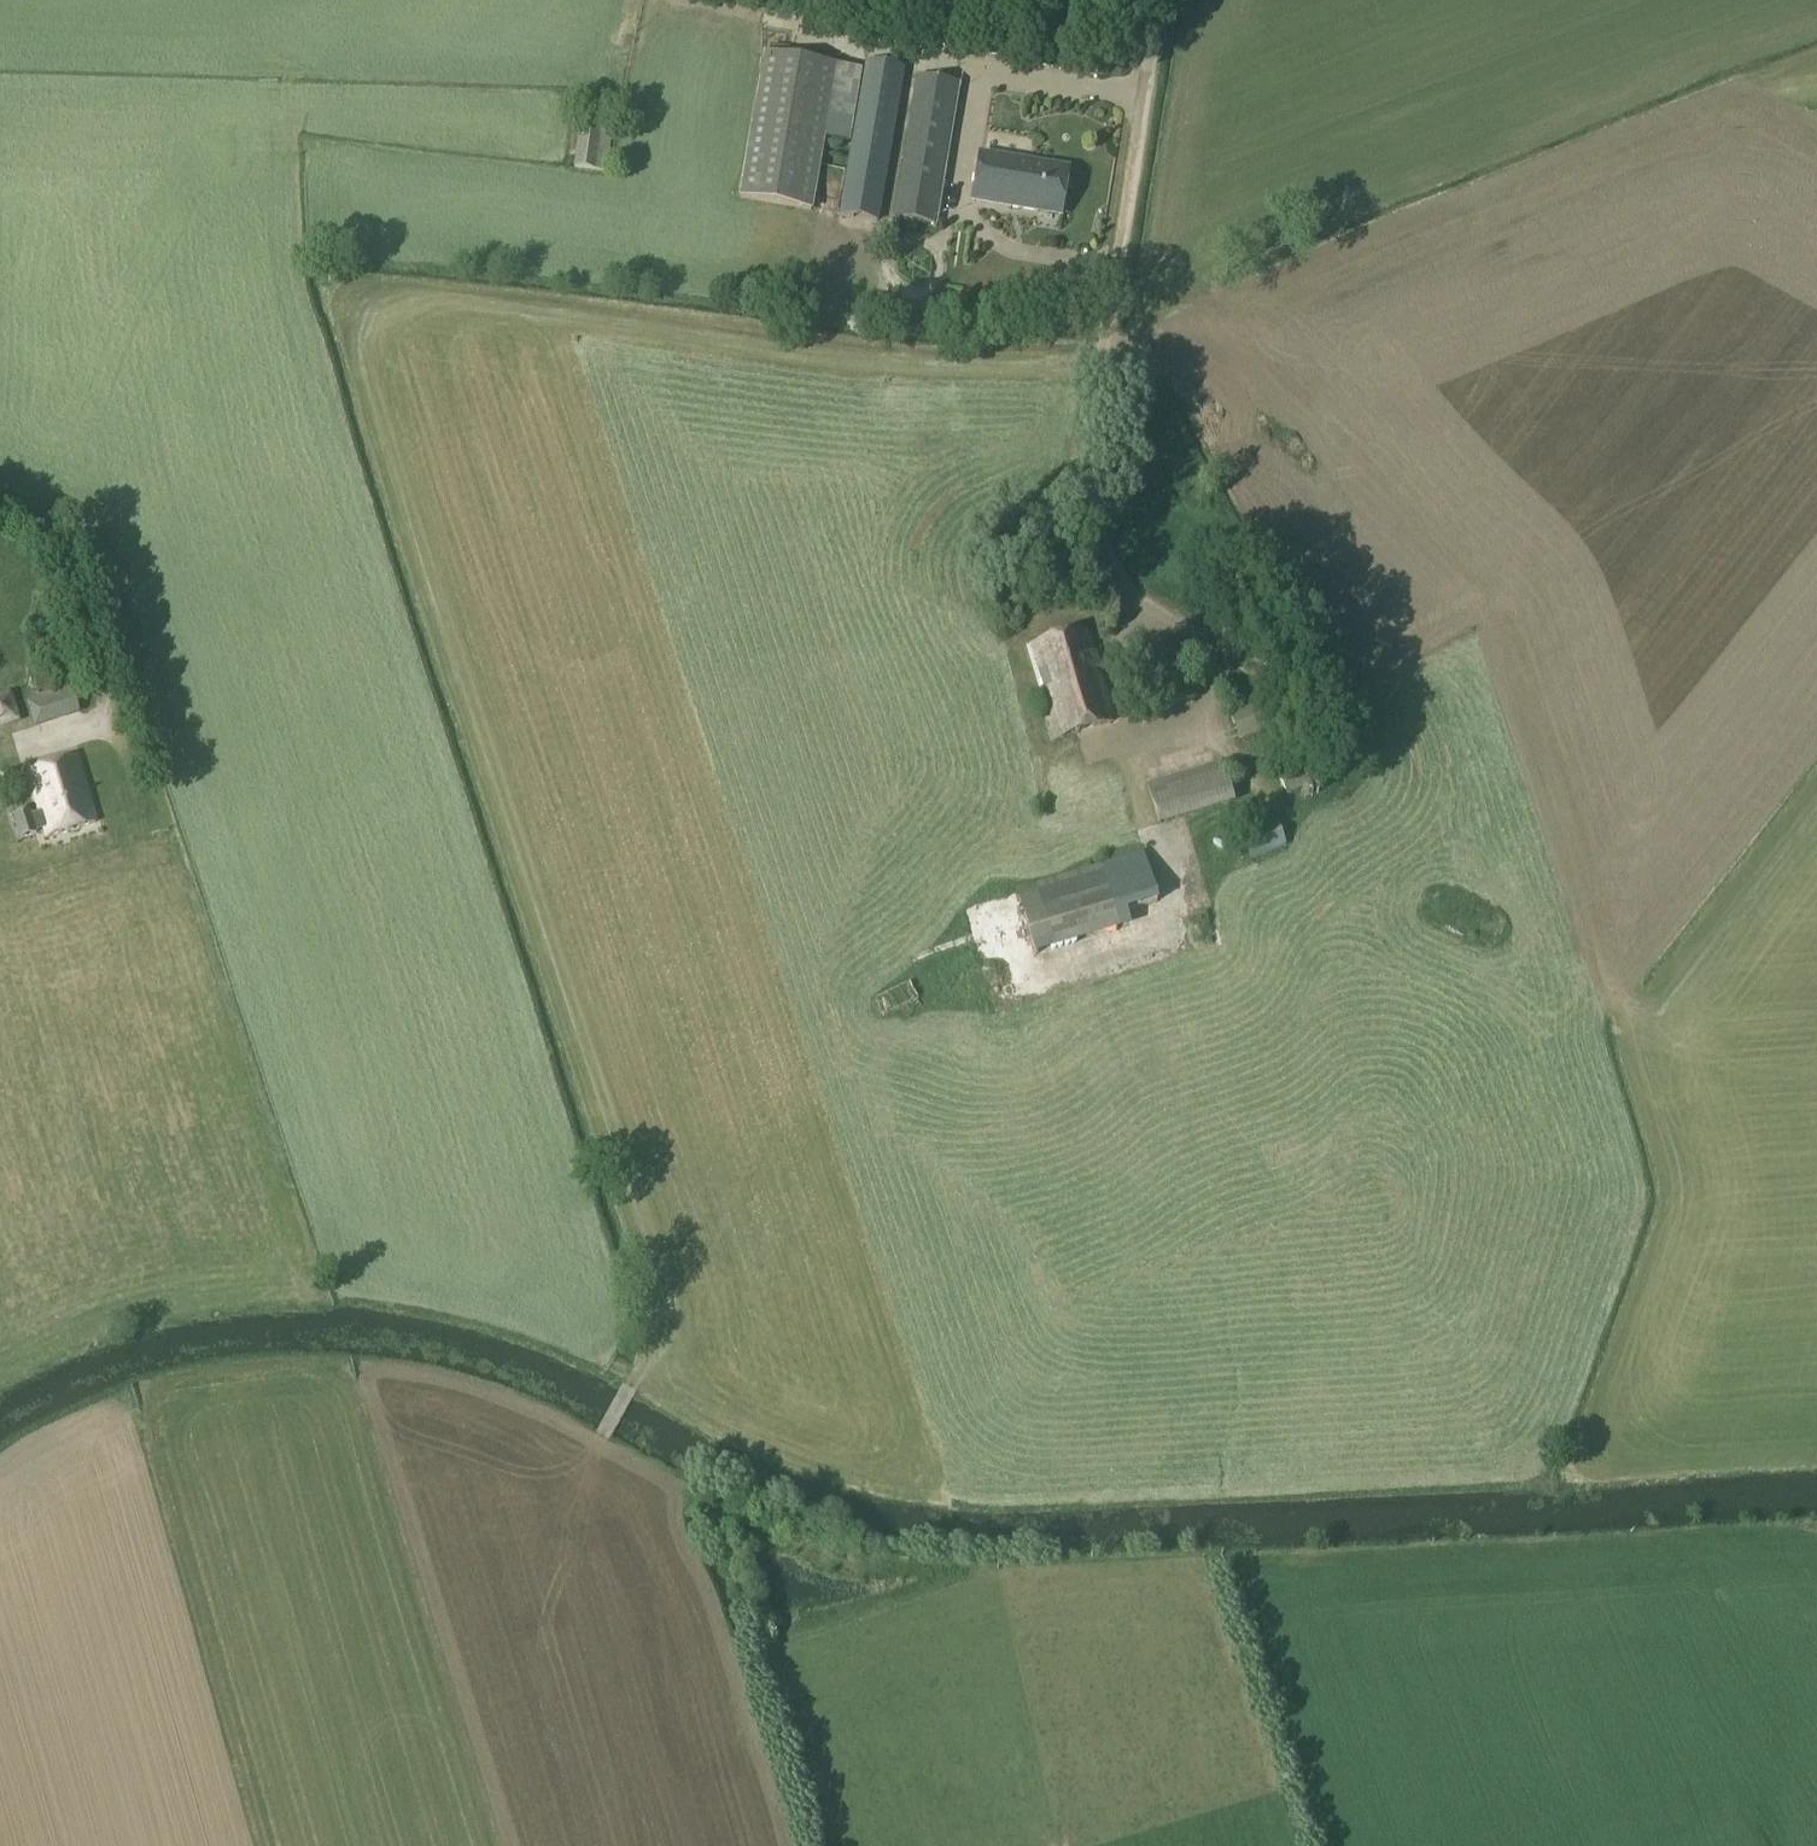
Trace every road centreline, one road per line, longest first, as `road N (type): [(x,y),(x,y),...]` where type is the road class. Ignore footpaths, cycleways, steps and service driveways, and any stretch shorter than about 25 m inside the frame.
road 1 (unclassified): [(1105,455),(1172,0)]

